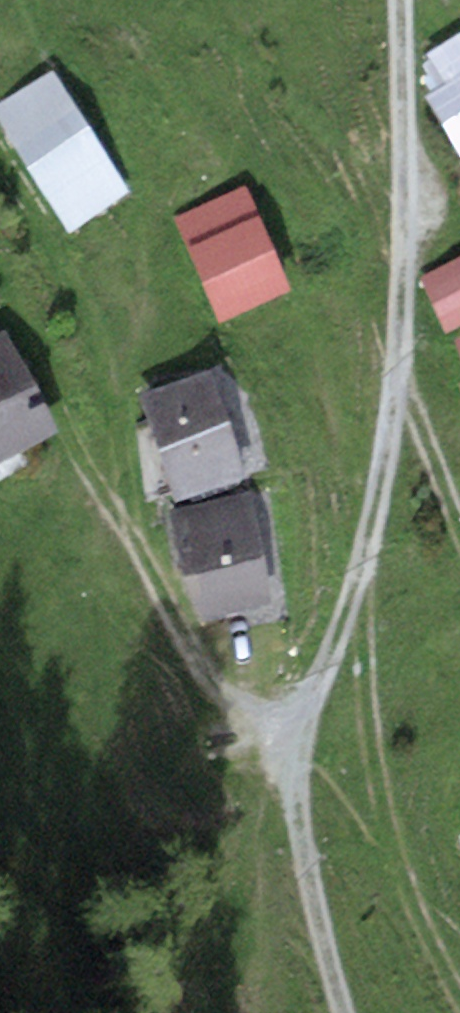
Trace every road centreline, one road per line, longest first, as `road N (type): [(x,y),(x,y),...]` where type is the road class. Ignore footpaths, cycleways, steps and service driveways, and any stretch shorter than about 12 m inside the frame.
road 1 (track): [(401,0),(398,357),(357,576),(287,791)]
road 2 (track): [(357,576),(385,811),(445,978),(459,998)]
road 3 (track): [(287,791),(346,1012)]

